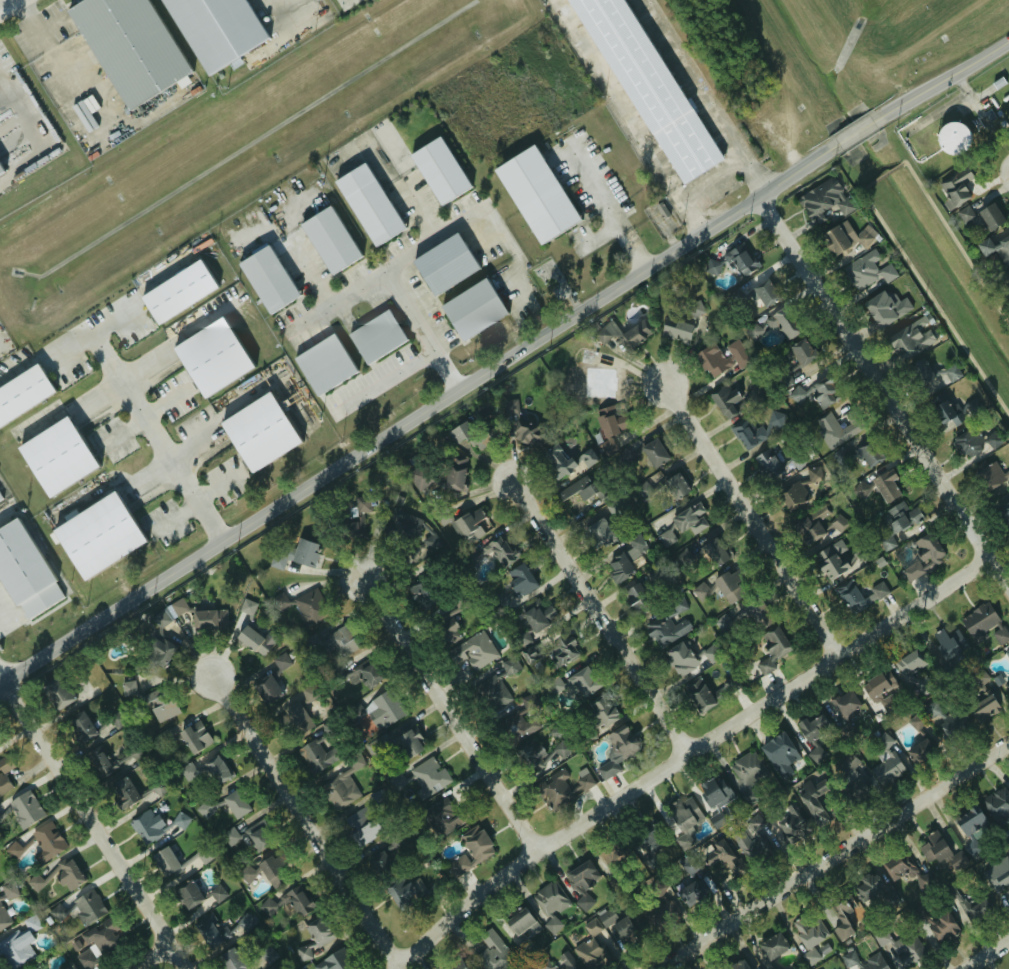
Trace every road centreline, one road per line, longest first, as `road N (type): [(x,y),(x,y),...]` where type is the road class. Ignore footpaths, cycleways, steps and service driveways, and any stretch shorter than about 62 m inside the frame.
road 1 (secondary): [(0,685),(825,153)]
road 2 (residential): [(400,968),(537,855),(989,562)]
road 3 (residential): [(1008,594),(758,196)]
road 4 (residential): [(666,968),(1008,749)]
road 5 (residential): [(847,656),(661,367)]
road 6 (residential): [(398,968),(214,678)]
road 7 (residential): [(9,680),(191,968)]
road 8 (residential): [(537,855),(360,578)]
road 9 (residential): [(688,756),(516,483)]
road 10 (secondary): [(885,115),(1008,42)]

